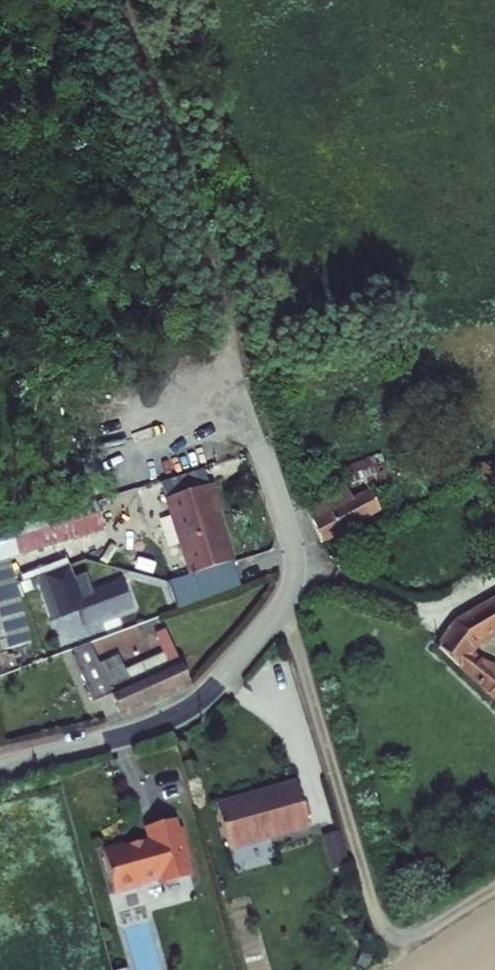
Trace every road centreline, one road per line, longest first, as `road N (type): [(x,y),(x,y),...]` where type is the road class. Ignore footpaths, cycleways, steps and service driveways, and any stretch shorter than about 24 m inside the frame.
road 1 (unclassified): [(0,768),(180,715),(283,605),(293,548),(230,362)]
road 2 (track): [(283,605),(388,956),(494,894)]

